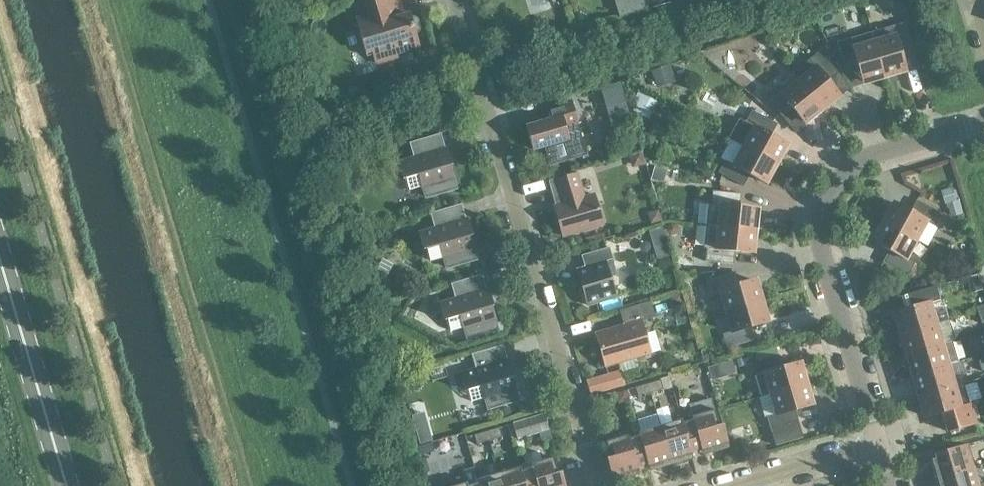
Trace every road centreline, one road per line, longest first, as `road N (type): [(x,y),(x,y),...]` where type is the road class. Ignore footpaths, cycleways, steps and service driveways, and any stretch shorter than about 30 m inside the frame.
road 1 (residential): [(455,0),(599,485)]
road 2 (residential): [(882,447),(821,245),(826,214),(856,169),(983,126)]
road 3 (secondary): [(67,485),(0,259)]
road 4 (residential): [(741,485),(882,447)]

